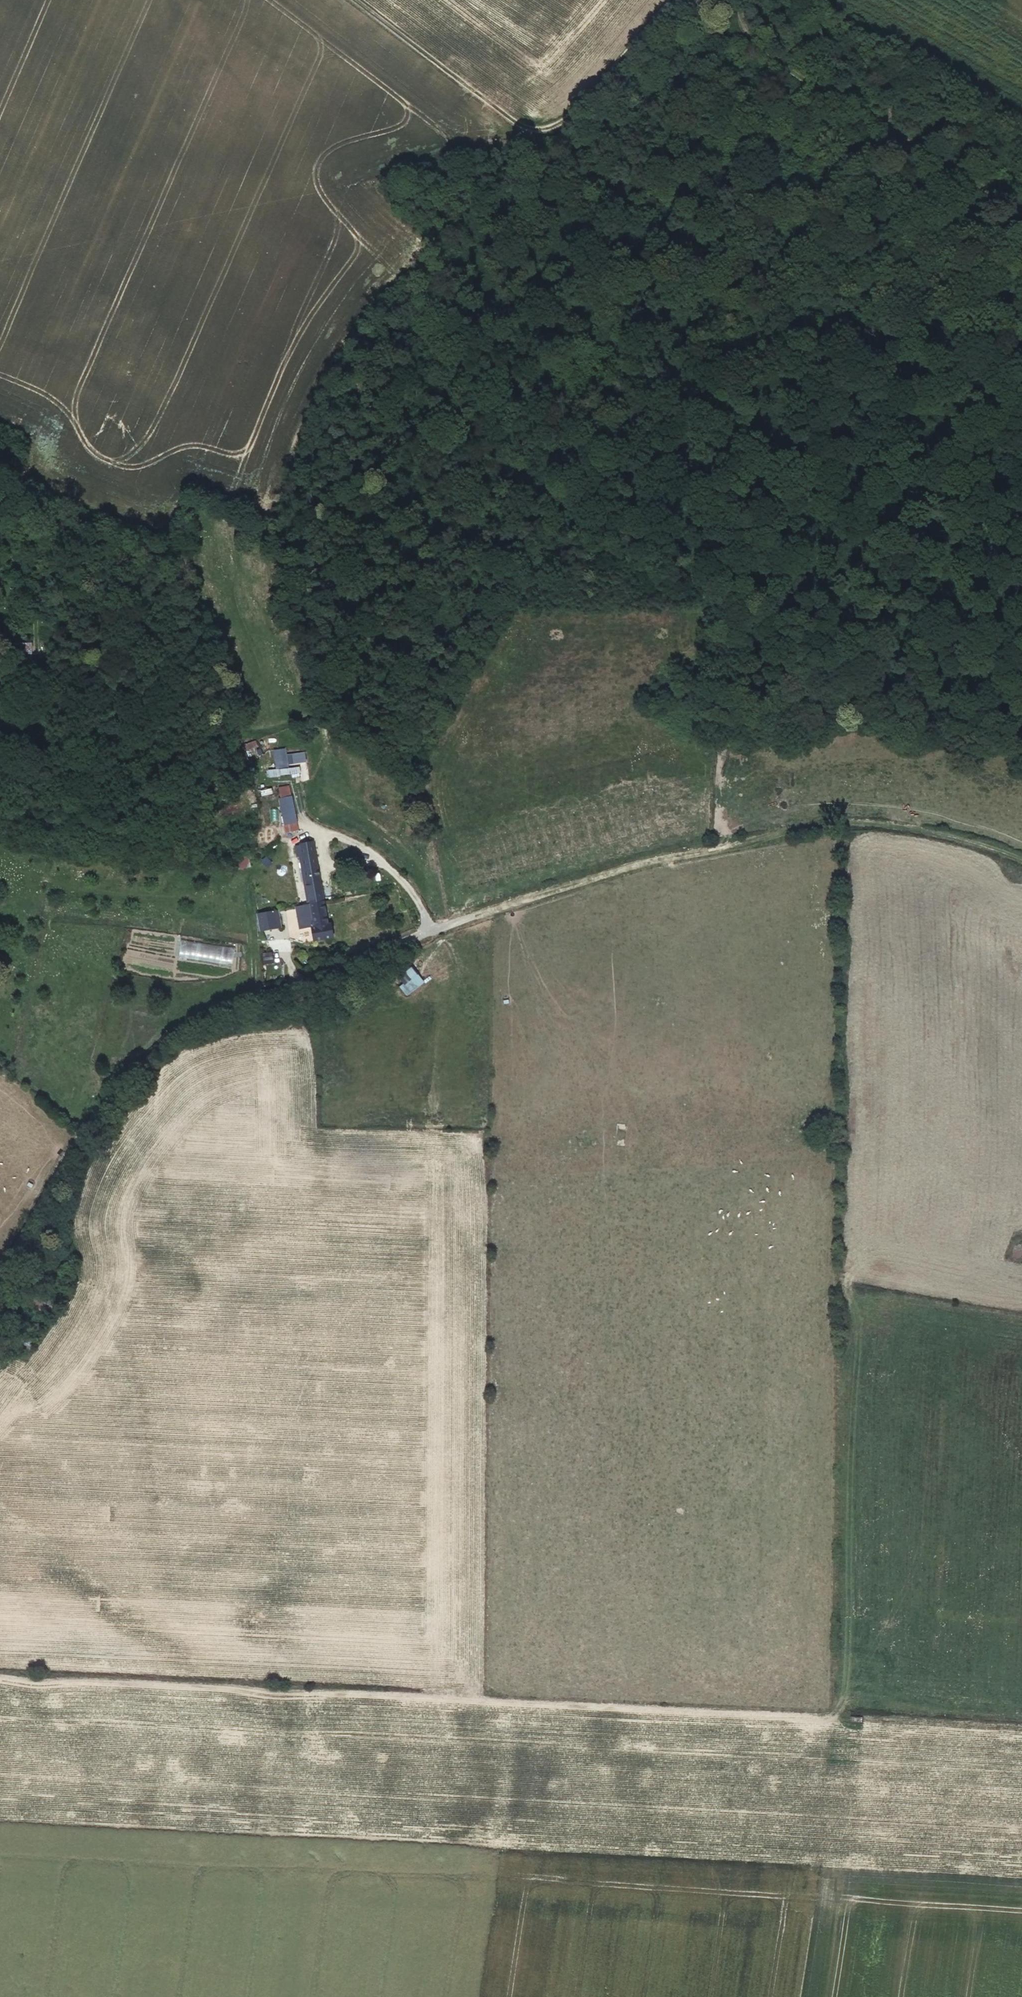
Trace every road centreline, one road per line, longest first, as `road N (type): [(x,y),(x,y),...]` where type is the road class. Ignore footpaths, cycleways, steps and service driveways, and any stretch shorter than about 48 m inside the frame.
road 1 (track): [(0,1673),(1021,1727)]
road 2 (unclassified): [(0,1277),(73,1145),(120,1082),(178,1030),(471,915)]
road 3 (track): [(471,915),(756,836),(859,824),(923,825),(1021,856)]
road 4 (track): [(675,0),(580,111),(533,128),(511,122),(352,0)]
road 5 (track): [(734,0),(755,38),(793,80),(1021,215)]
road 6 (track): [(1021,121),(802,0)]

